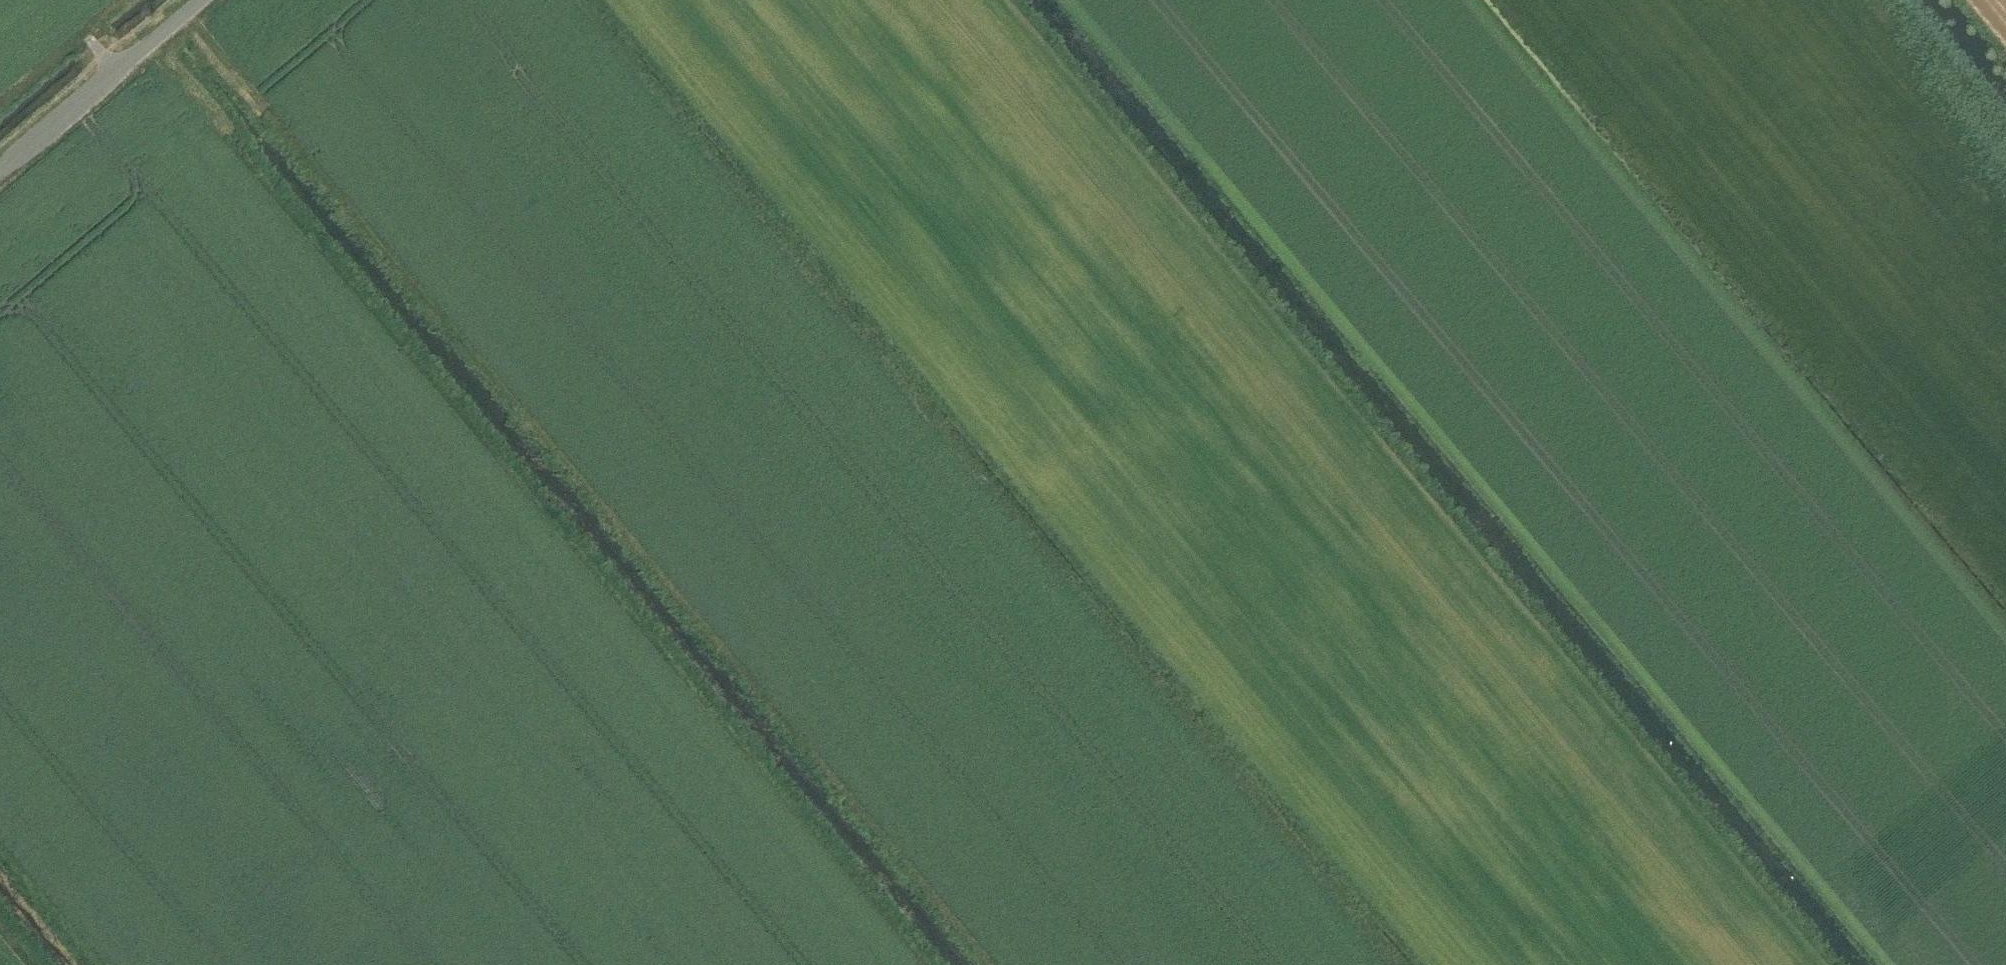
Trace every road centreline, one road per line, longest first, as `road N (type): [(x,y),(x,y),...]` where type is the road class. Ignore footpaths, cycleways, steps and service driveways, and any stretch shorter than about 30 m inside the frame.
road 1 (unclassified): [(0,168),(198,0)]

